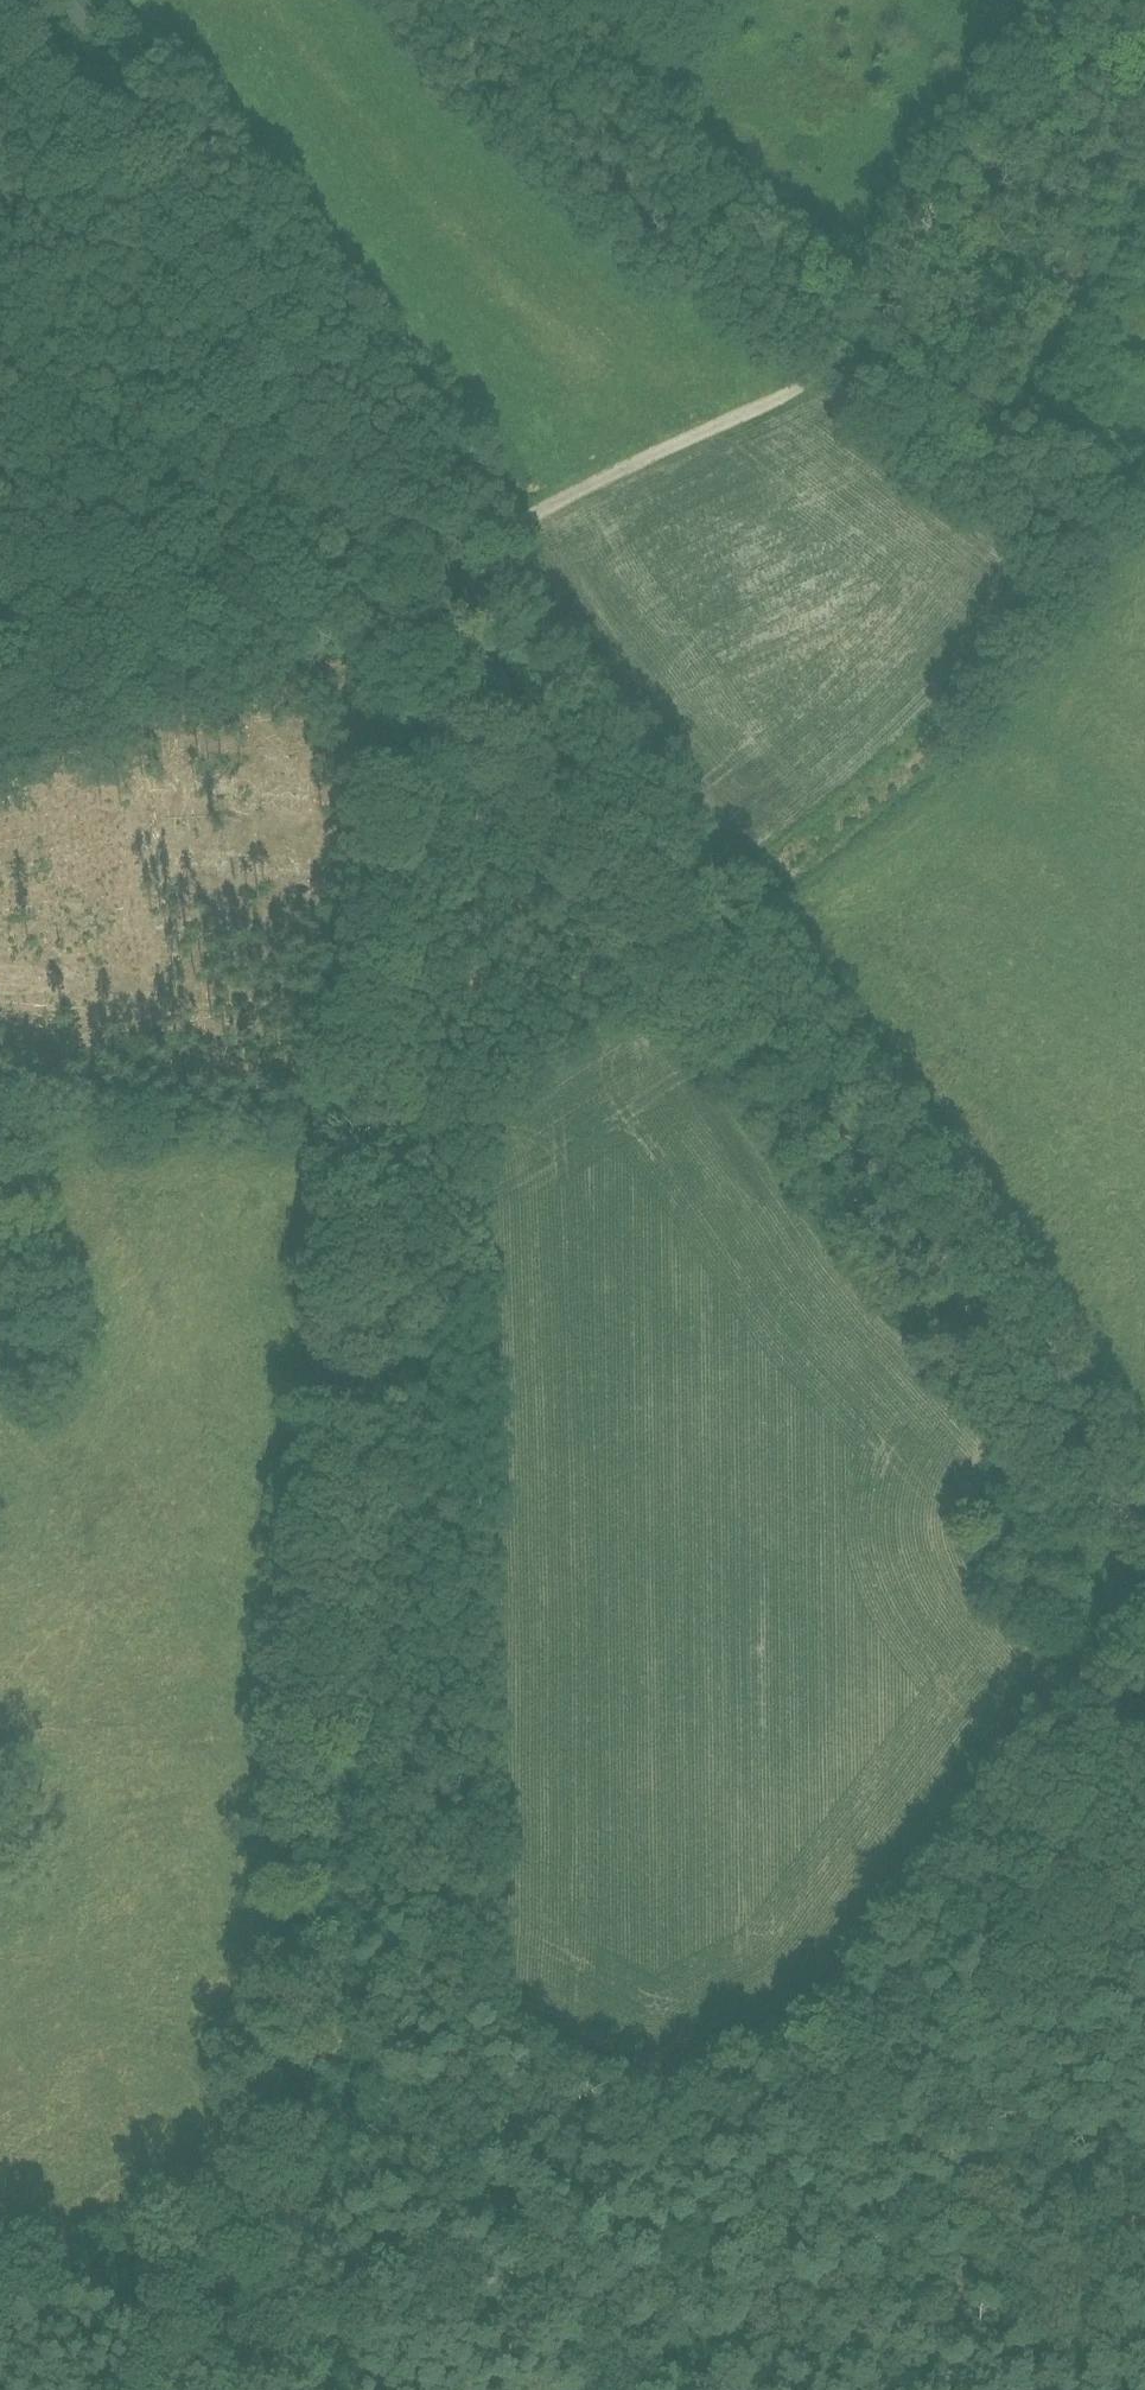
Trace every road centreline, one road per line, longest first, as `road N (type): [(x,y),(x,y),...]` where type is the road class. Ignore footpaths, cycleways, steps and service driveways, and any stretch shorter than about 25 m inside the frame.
road 1 (track): [(1144,1553),(431,581)]
road 2 (track): [(210,2282),(1144,2040)]
road 3 (unclassified): [(431,581),(826,372),(1060,0)]
road 4 (unclassified): [(431,581),(6,0)]

